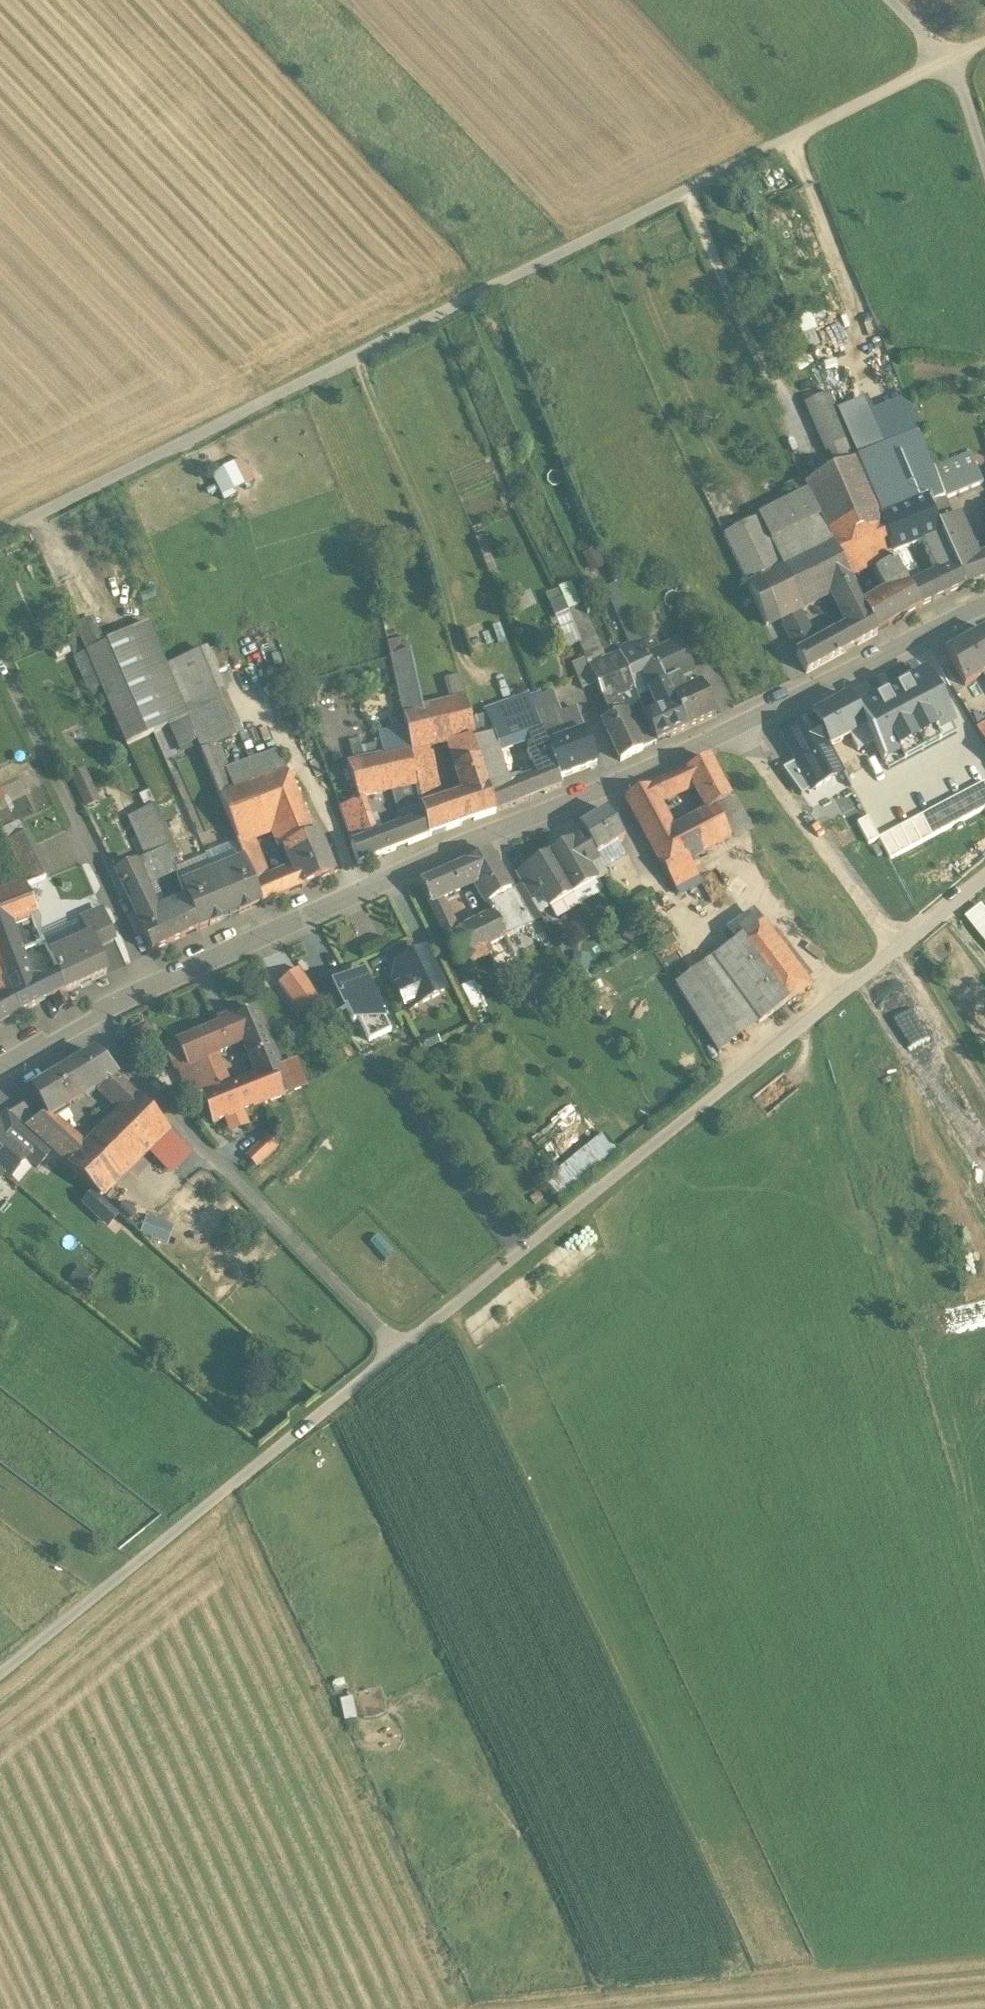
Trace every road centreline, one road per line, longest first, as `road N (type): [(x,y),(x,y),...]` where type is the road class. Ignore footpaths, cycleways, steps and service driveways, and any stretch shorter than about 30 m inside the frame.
road 1 (track): [(895,944),(0,1674)]
road 2 (residential): [(0,1069),(307,914),(671,760),(984,604)]
road 3 (track): [(0,535),(947,60)]
road 4 (track): [(95,1015),(126,1062),(400,1344)]
road 5 (track): [(356,357),(432,544),(485,702),(521,689)]
road 6 (track): [(153,987),(0,657)]
road 7 (track): [(742,724),(772,778),(895,944)]
road 8 (track): [(984,1061),(906,935)]

